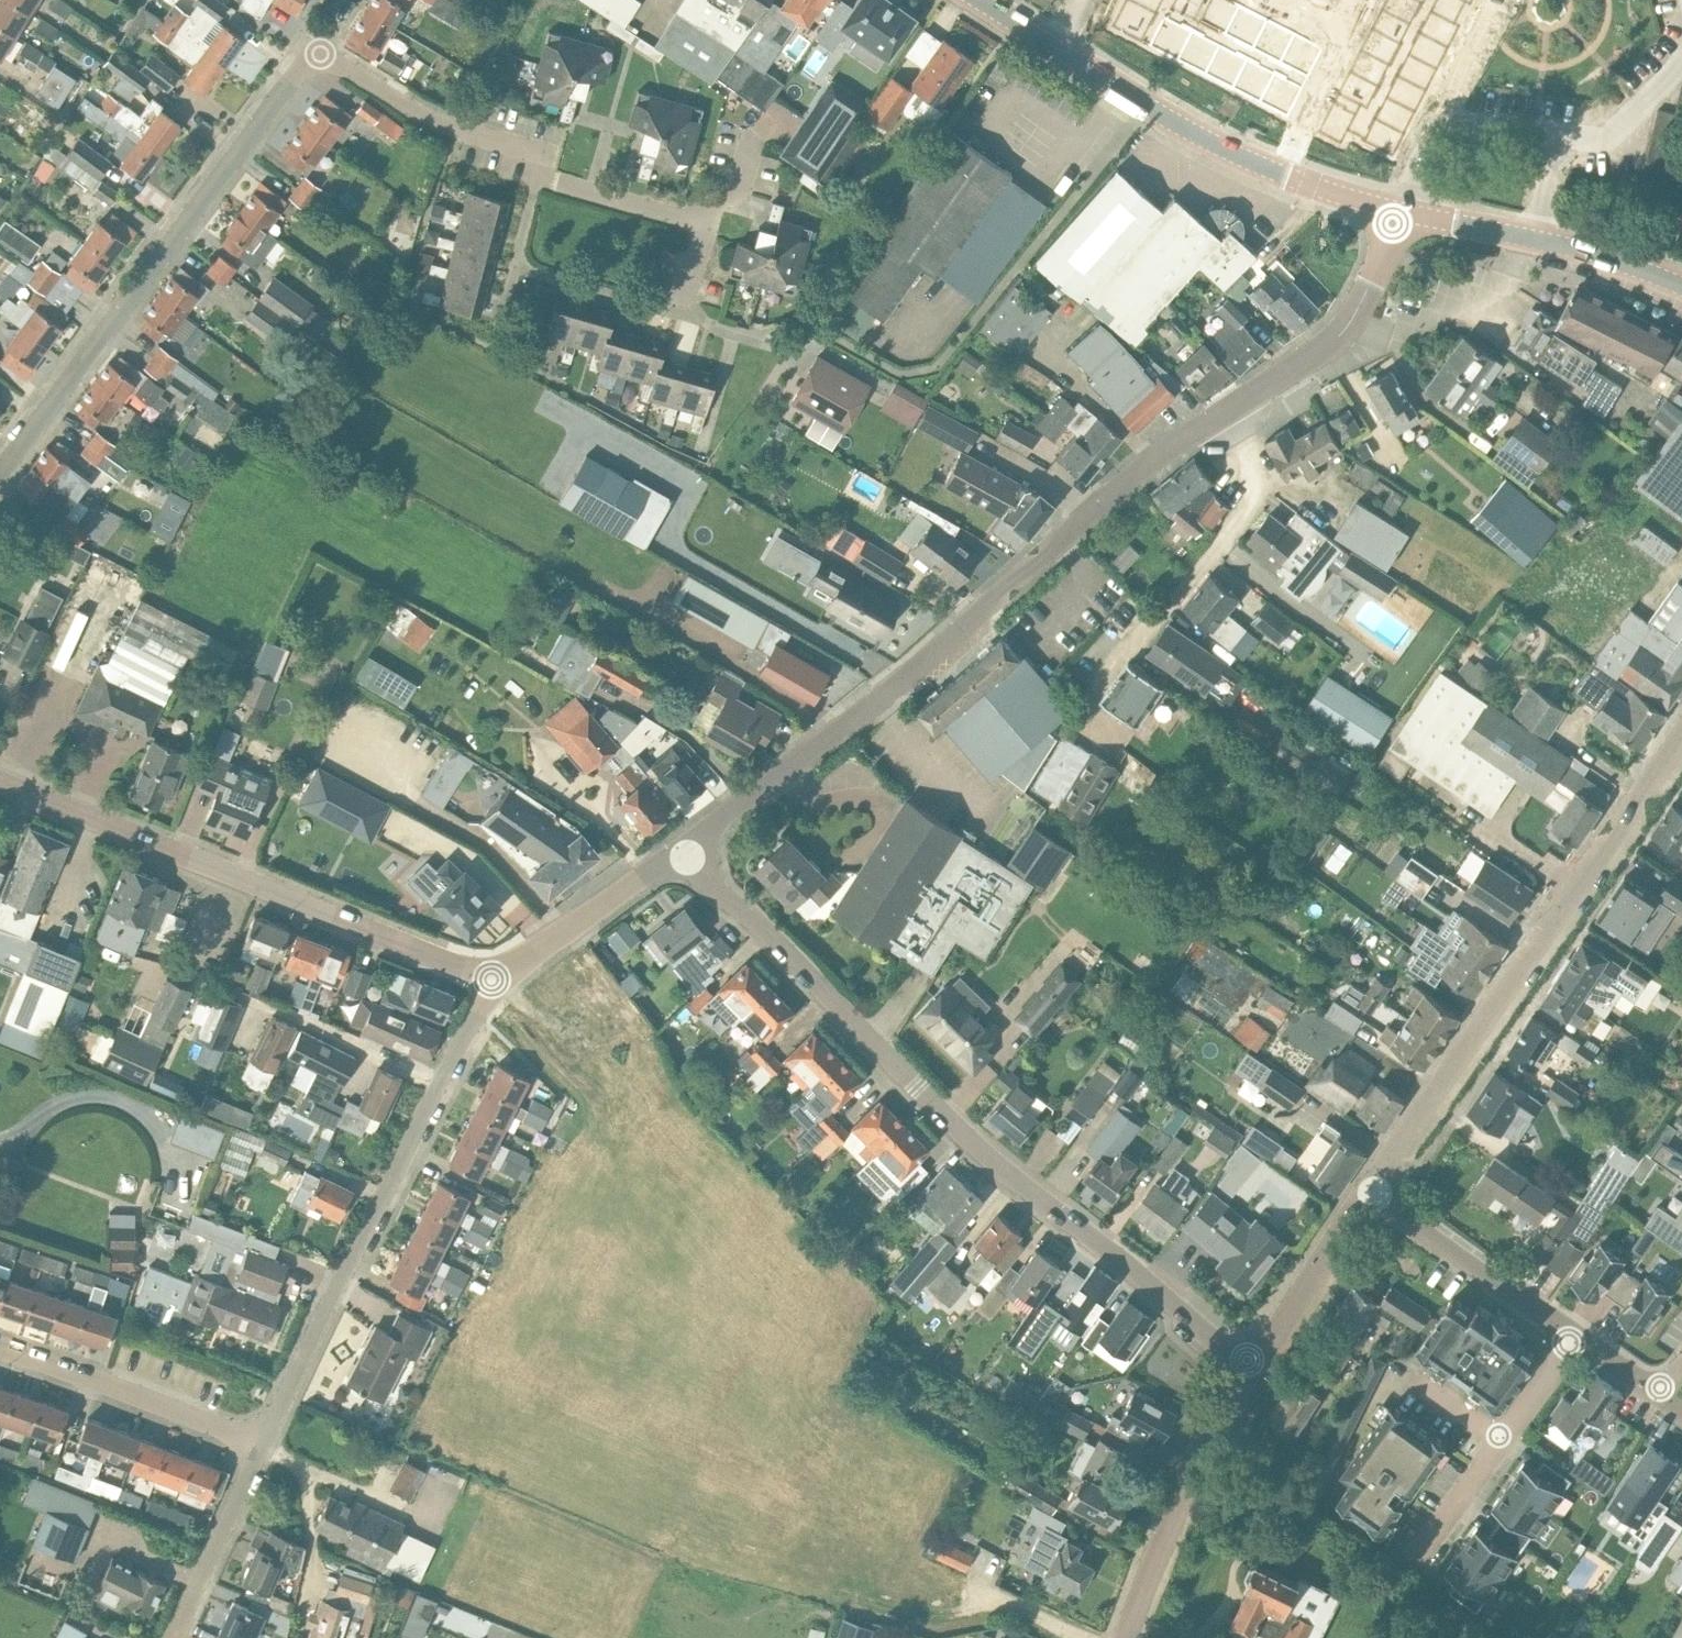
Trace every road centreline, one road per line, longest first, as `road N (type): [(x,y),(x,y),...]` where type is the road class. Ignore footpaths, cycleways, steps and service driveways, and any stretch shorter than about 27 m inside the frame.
road 1 (tertiary): [(680,852),(927,660),(1151,460),(1306,361),(1351,320),(1400,212)]
road 2 (residential): [(1257,1366),(1218,1344),(972,1144),(751,912),(712,888),(680,852)]
road 3 (residential): [(767,1482),(809,1383),(516,963)]
road 4 (unclassified): [(1371,1189),(1681,733)]
road 5 (tertiary): [(0,781),(462,968),(491,971)]
road 6 (residential): [(315,52),(0,463)]
road 7 (secondary): [(1400,212),(1218,145),(975,0)]
road 8 (residential): [(705,223),(554,181),(507,143),(423,118),(315,52)]
road 9 (residential): [(263,1446),(445,1083)]
road 10 (residential): [(473,1340),(767,1482)]
road 11 (residential): [(806,1501),(1089,1637)]
road 12 (unclassified): [(1124,1637),(1158,1544),(1257,1366)]
road 13 (secondary): [(1681,286),(1592,251),(1400,212)]
road 14 (residential): [(0,1349),(263,1446)]
road 15 (residential): [(1572,1332),(1371,1189)]
road 16 (residential): [(445,1083),(243,996)]
road 17 (unclassified): [(1257,1366),(1371,1189)]
road 18 (residential): [(175,1637),(263,1446)]
road 19 (tertiary): [(516,963),(680,852)]
road 20 (track): [(491,971),(579,1099)]
road 21 (residential): [(740,1637),(806,1501)]
road 22 (residential): [(1499,1436),(1424,1545)]
road 23 (residential): [(1572,1332),(1499,1436)]
road 24 (residential): [(445,1083),(489,994),(491,971)]

